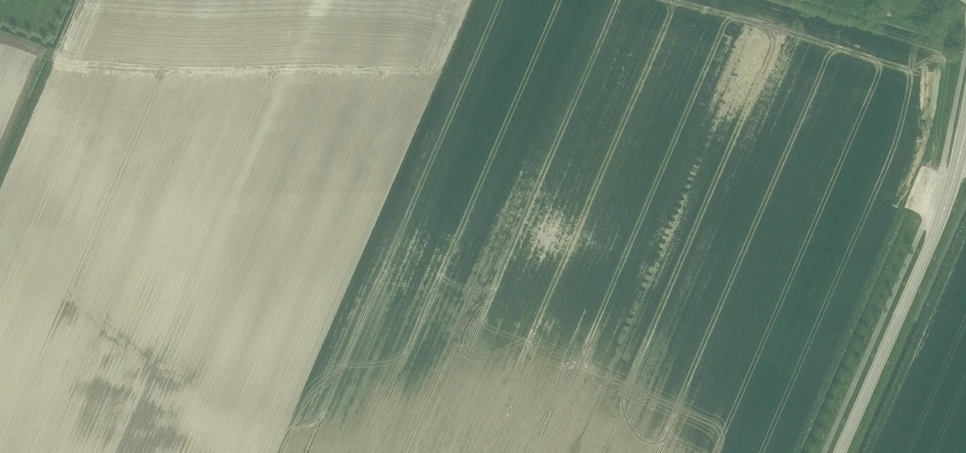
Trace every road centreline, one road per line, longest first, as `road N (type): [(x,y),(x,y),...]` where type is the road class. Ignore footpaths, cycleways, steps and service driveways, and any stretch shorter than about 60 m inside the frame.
road 1 (secondary): [(839,452),(943,216),(965,129)]

